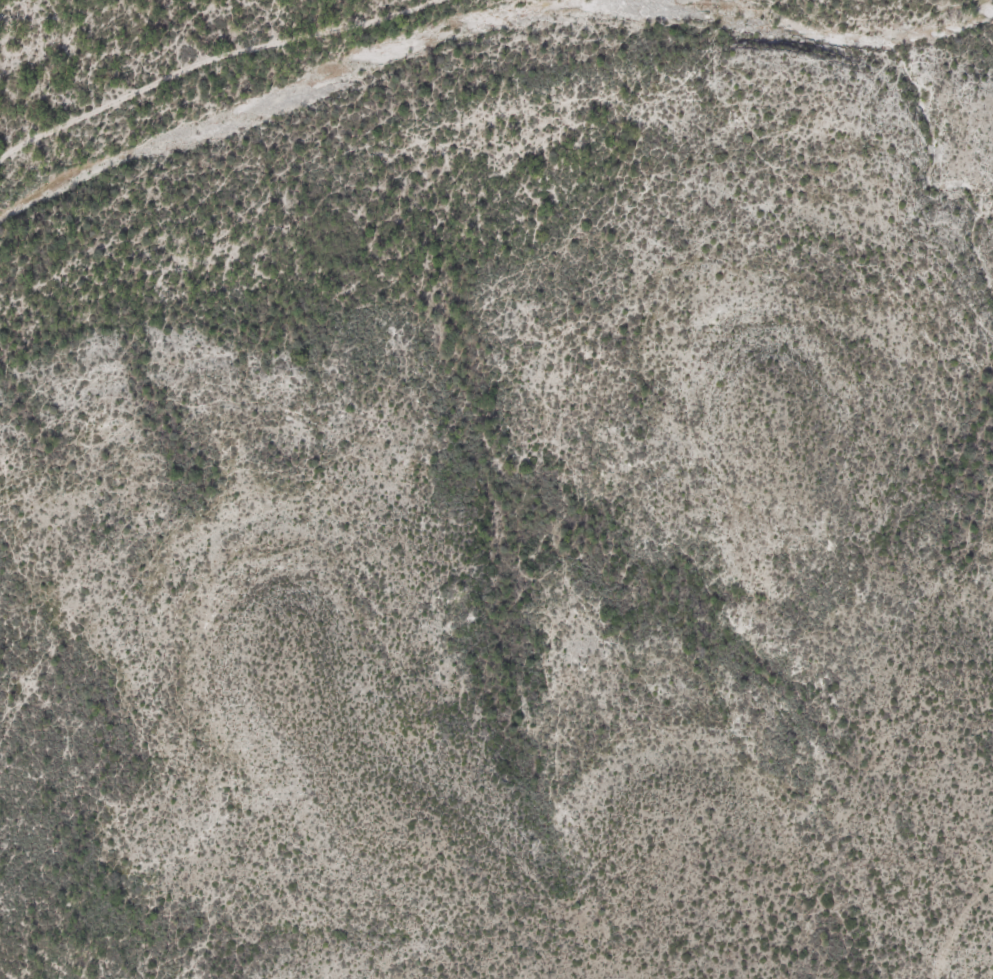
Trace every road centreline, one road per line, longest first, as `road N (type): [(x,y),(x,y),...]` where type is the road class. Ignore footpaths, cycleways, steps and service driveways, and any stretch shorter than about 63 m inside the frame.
road 1 (residential): [(441,0),(397,18),(199,64),(0,163)]

